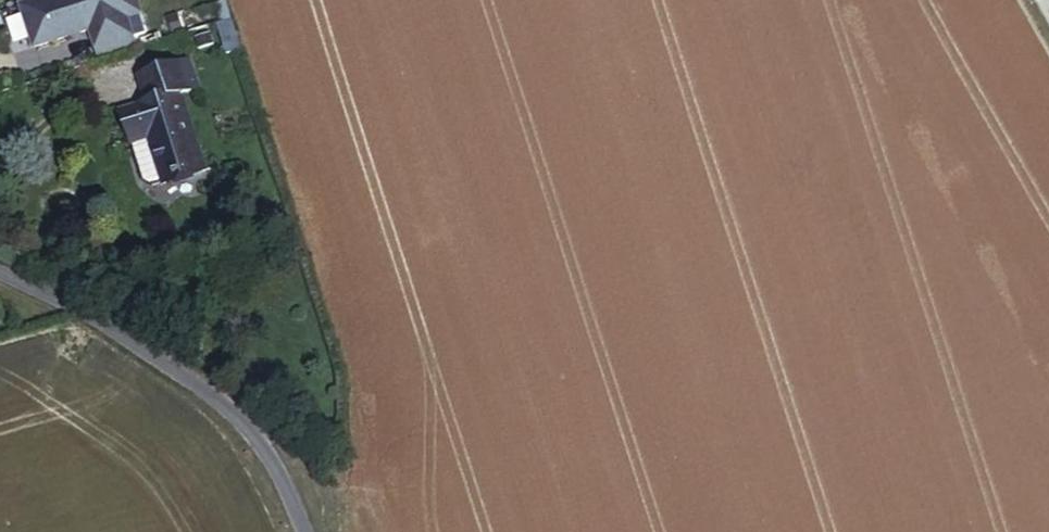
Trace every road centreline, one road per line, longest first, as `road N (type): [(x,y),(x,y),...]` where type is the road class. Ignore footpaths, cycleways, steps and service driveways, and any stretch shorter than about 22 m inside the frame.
road 1 (unclassified): [(307,531),(253,430),(198,379),(73,298),(0,262)]

